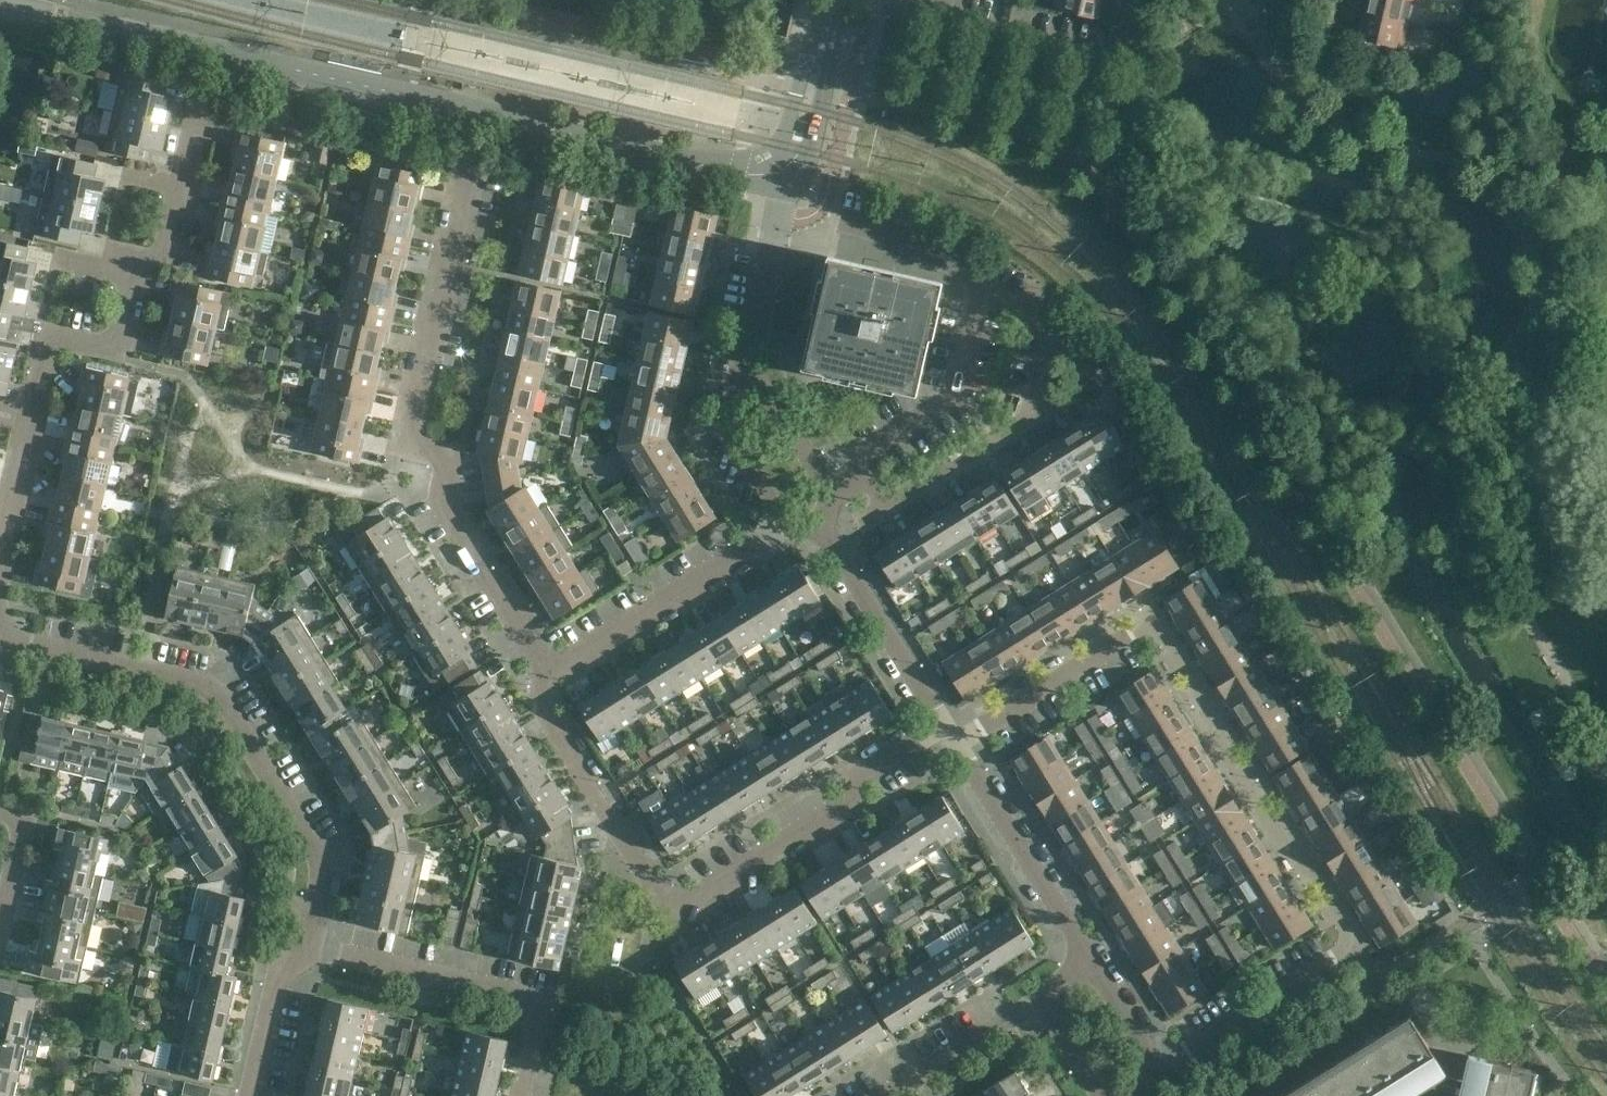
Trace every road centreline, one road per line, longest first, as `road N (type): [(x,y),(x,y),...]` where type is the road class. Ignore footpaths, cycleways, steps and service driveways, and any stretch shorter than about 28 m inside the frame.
road 1 (residential): [(551,679),(441,500),(446,455),(415,448),(473,168),(204,105),(166,248),(142,266),(120,334),(100,343),(46,331),(0,528)]
road 2 (residential): [(1156,1069),(1355,947),(1150,624),(957,741)]
road 3 (residential): [(944,723),(858,776),(843,807),(668,914),(538,708),(551,679)]
road 4 (residential): [(828,496),(862,476),(884,502),(1036,413),(1049,329),(913,241),(843,219)]
road 5 (residential): [(310,942),(323,867),(215,690),(8,641)]
road 6 (residential): [(520,1095),(538,1002),(310,942)]
road 7 (residential): [(863,0),(1094,55),(1115,44),(1125,0)]
road 8 (residential): [(551,679),(757,548),(815,529)]
road 9 (residential): [(1081,951),(957,741)]
road 10 (residential): [(944,723),(882,618),(815,529)]
road 11 (residential): [(743,383),(782,192),(778,170)]
road 12 (residential): [(743,383),(726,422),(789,519),(815,529)]
road 13 (unclassified): [(778,170),(799,149),(835,0)]
road 14 (residential): [(891,1095),(1043,1001)]
road 15 (residential): [(251,1095),(279,969),(310,942)]
road 16 (residential): [(828,496),(765,392),(743,383)]
road 17 (residential): [(1156,1069),(1081,951)]
road 18 (residential): [(0,931),(26,822),(0,815)]

